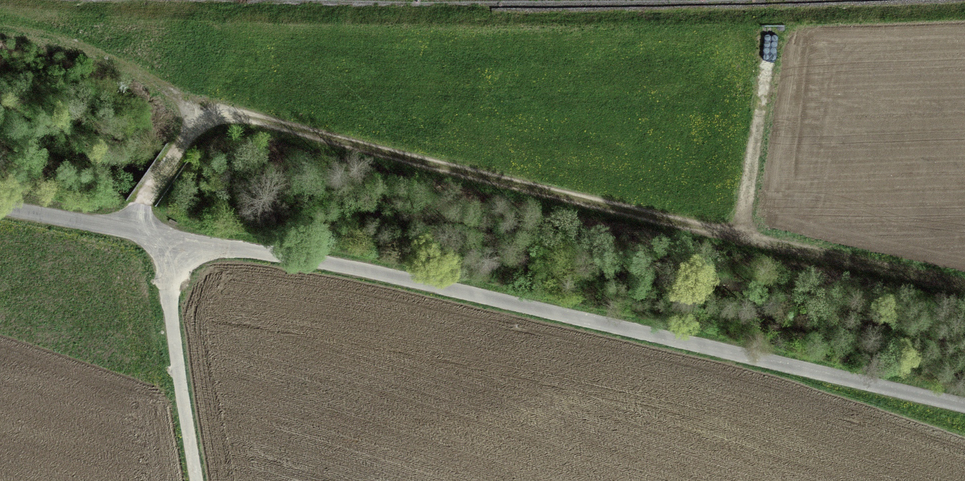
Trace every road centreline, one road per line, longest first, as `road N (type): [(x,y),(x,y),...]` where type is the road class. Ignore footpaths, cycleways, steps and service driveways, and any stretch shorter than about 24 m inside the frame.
road 1 (track): [(964,405),(409,280),(167,242)]
road 2 (track): [(741,240),(206,111)]
road 3 (track): [(167,242),(195,480)]
road 4 (track): [(964,289),(741,240)]
road 5 (track): [(206,111),(117,65),(0,36)]
road 6 (track): [(741,240),(773,38)]
road 7 (track): [(123,236),(206,111)]
road 8 (track): [(123,236),(0,209)]

